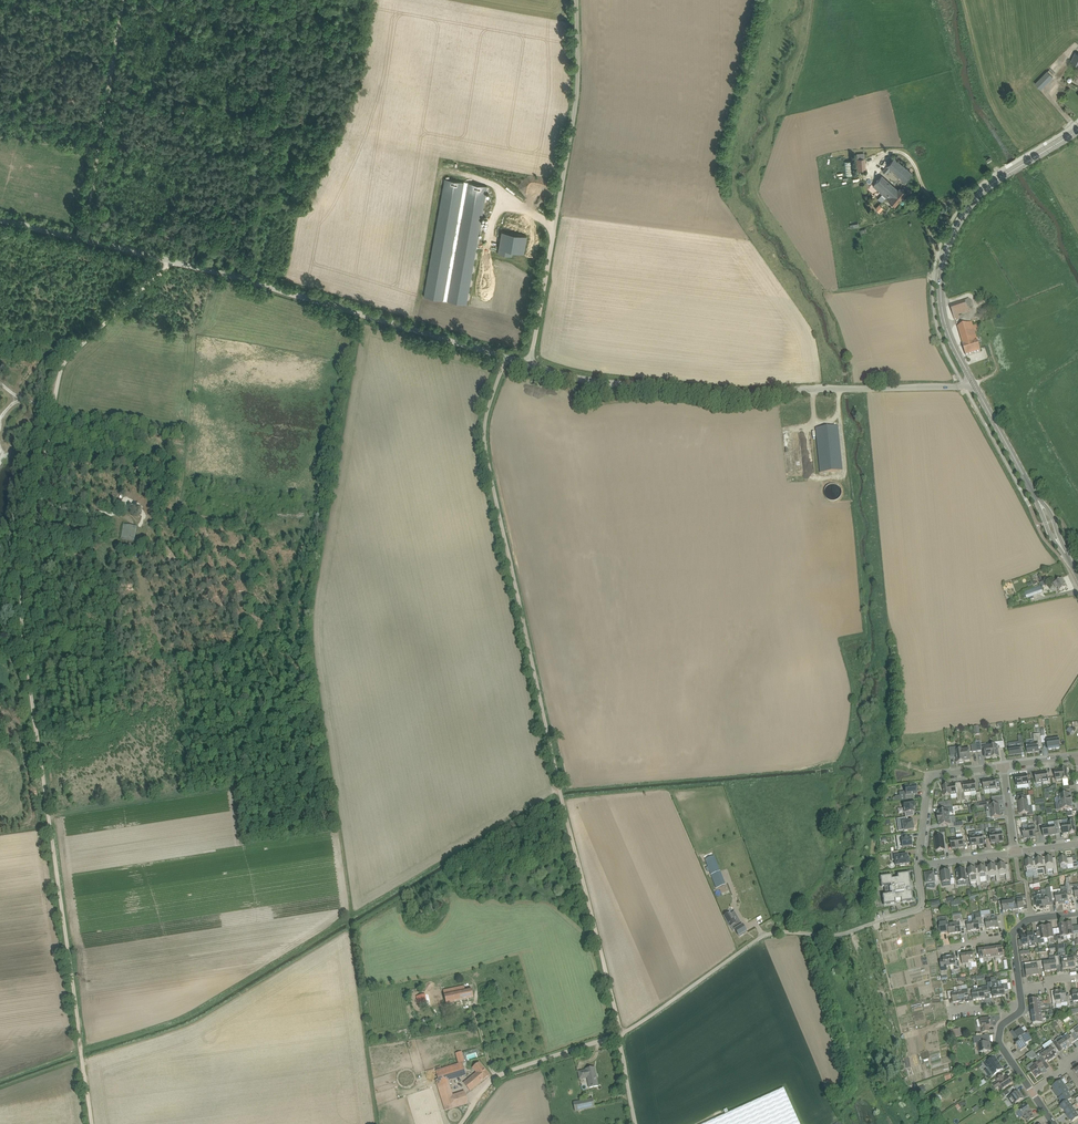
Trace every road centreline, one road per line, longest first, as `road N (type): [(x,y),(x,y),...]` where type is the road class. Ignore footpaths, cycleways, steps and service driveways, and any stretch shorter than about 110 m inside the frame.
road 1 (track): [(505,358),(484,430),(486,451),(619,1018),(635,1123)]
road 2 (track): [(92,1123),(22,603),(54,408)]
road 3 (tertiary): [(530,365),(246,280),(0,220)]
road 4 (track): [(873,924),(826,935),(770,934),(607,1041),(495,1078),(465,1123)]
road 5 (tertiary): [(973,381),(730,394),(596,382),(530,365)]
road 6 (unclassified): [(530,365),(577,90),(577,0)]
road 7 (secondary): [(973,381),(944,318),(949,245),(992,185),(1077,129)]
road 8 (track): [(329,773),(50,817)]
road 9 (track): [(86,240),(124,0)]
road 10 (track): [(347,908),(379,1123)]
road 11 (track): [(173,261),(68,359),(54,408)]
road 12 (residential): [(1004,766),(932,777),(919,866)]
road 13 (secondary): [(1037,500),(973,381)]

